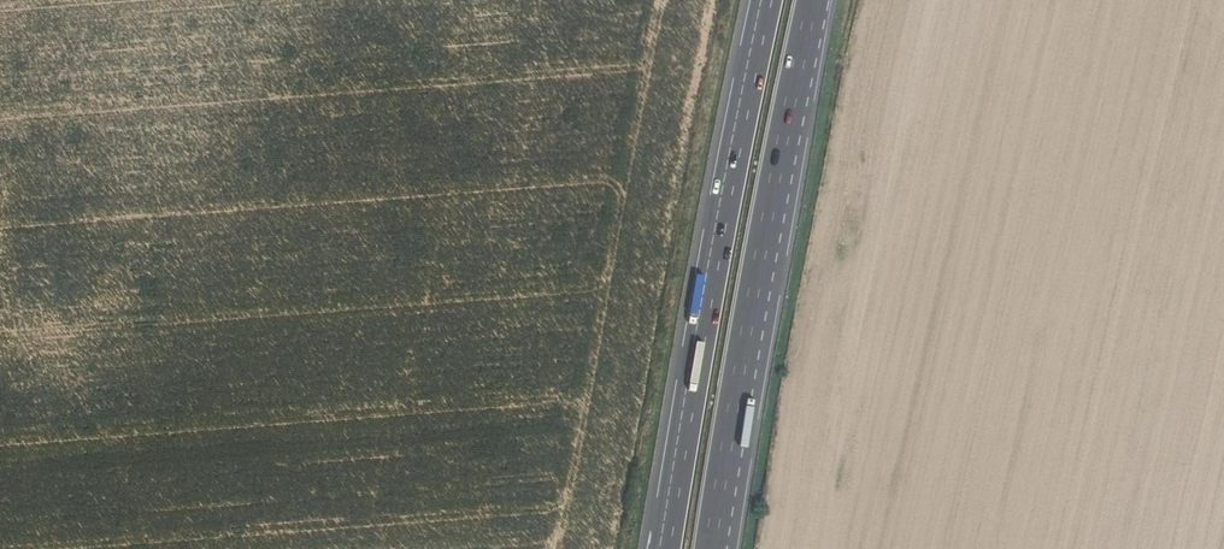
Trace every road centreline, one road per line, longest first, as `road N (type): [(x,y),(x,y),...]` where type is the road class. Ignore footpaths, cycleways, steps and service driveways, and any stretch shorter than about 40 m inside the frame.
road 1 (motorway): [(768,0),(665,548)]
road 2 (motorway): [(717,548),(815,0)]

